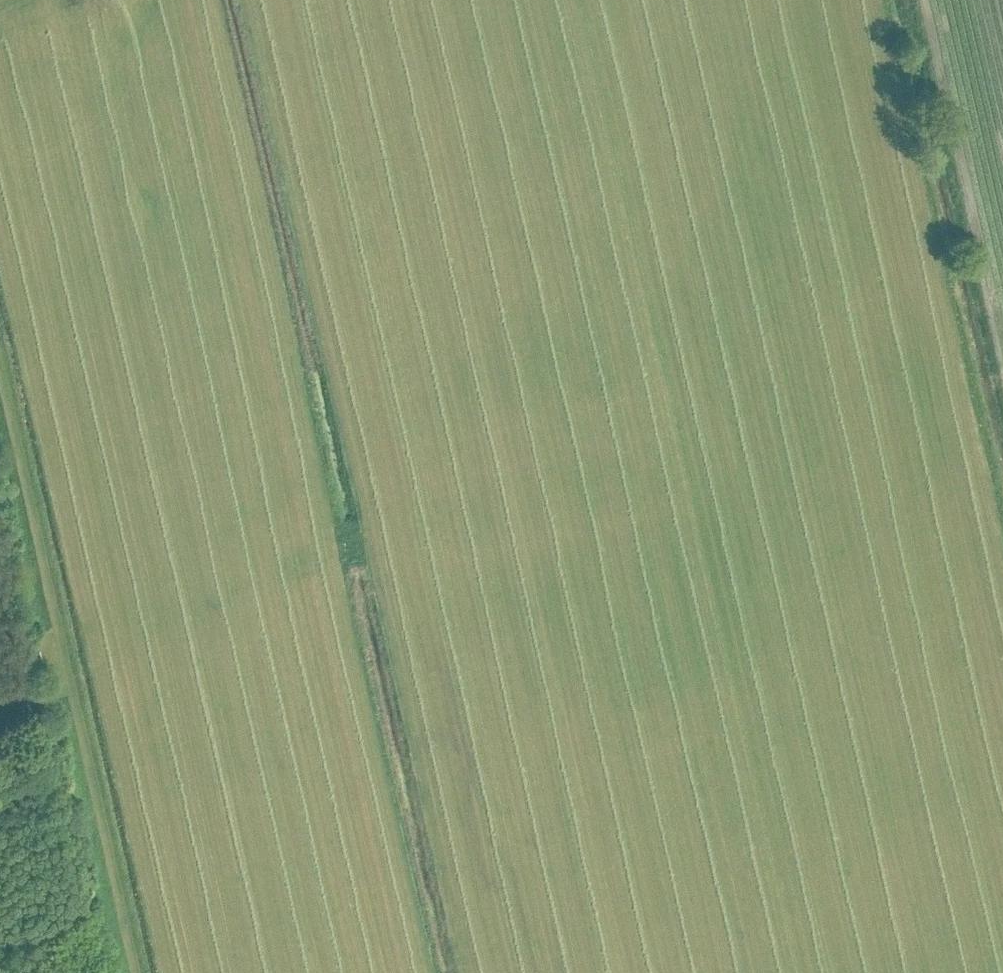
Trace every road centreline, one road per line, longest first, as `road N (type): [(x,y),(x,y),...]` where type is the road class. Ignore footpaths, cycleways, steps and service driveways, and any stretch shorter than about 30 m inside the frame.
road 1 (track): [(136,972),(70,685),(0,717)]
road 2 (track): [(0,377),(70,685)]

